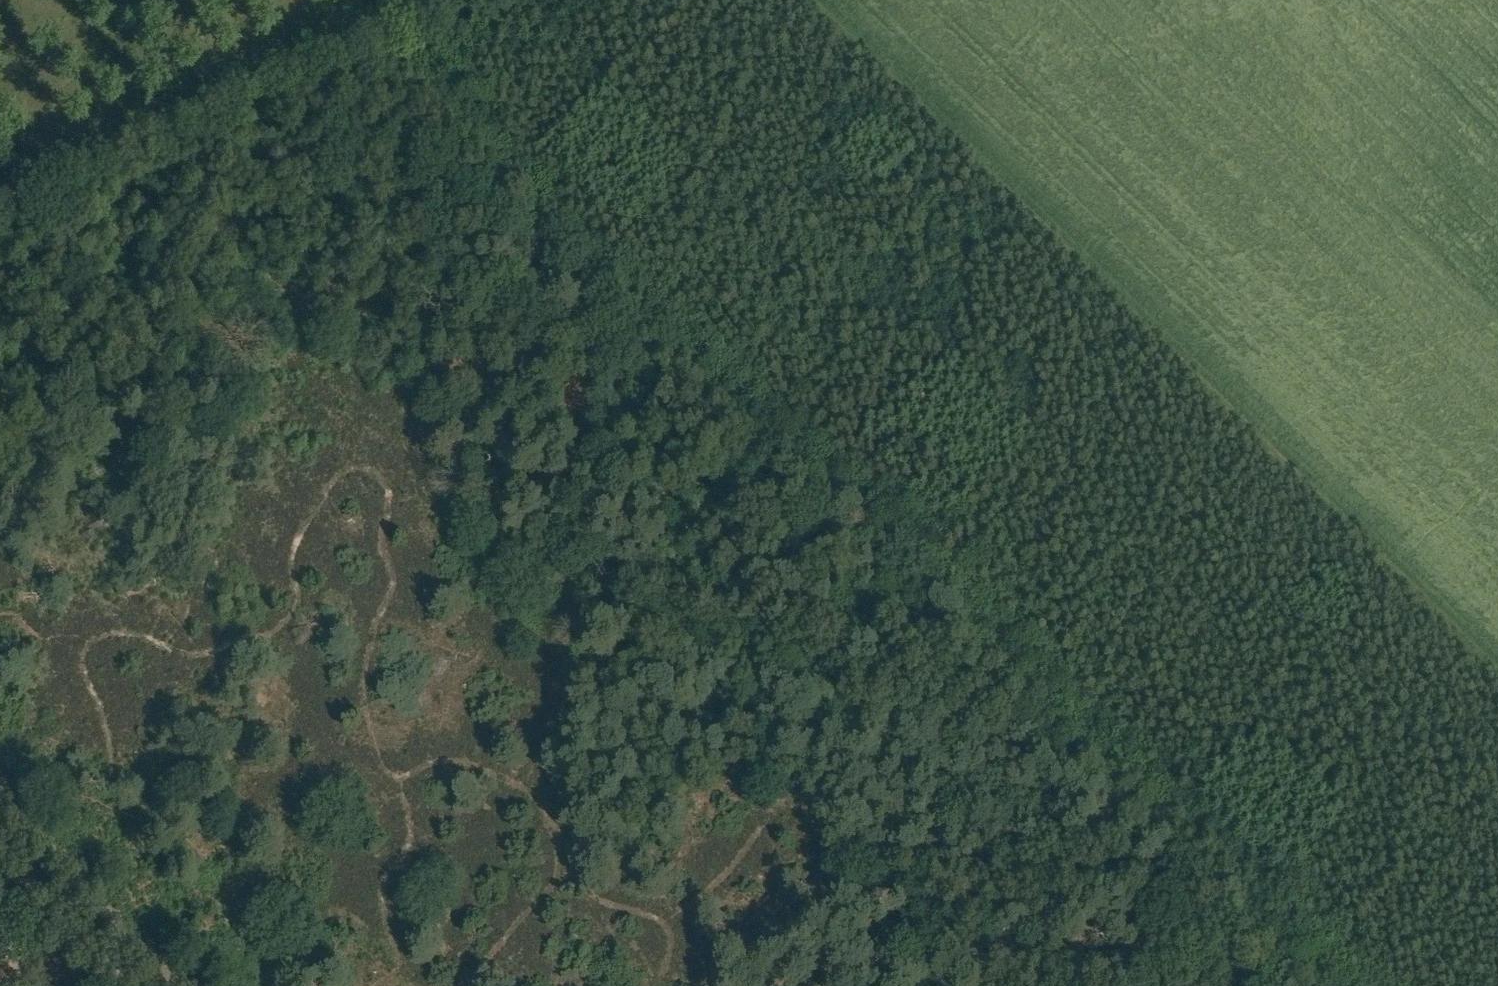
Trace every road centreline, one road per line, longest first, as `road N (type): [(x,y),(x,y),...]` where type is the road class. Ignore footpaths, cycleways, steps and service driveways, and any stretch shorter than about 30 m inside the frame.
road 1 (unclassified): [(129,985),(0,847)]

